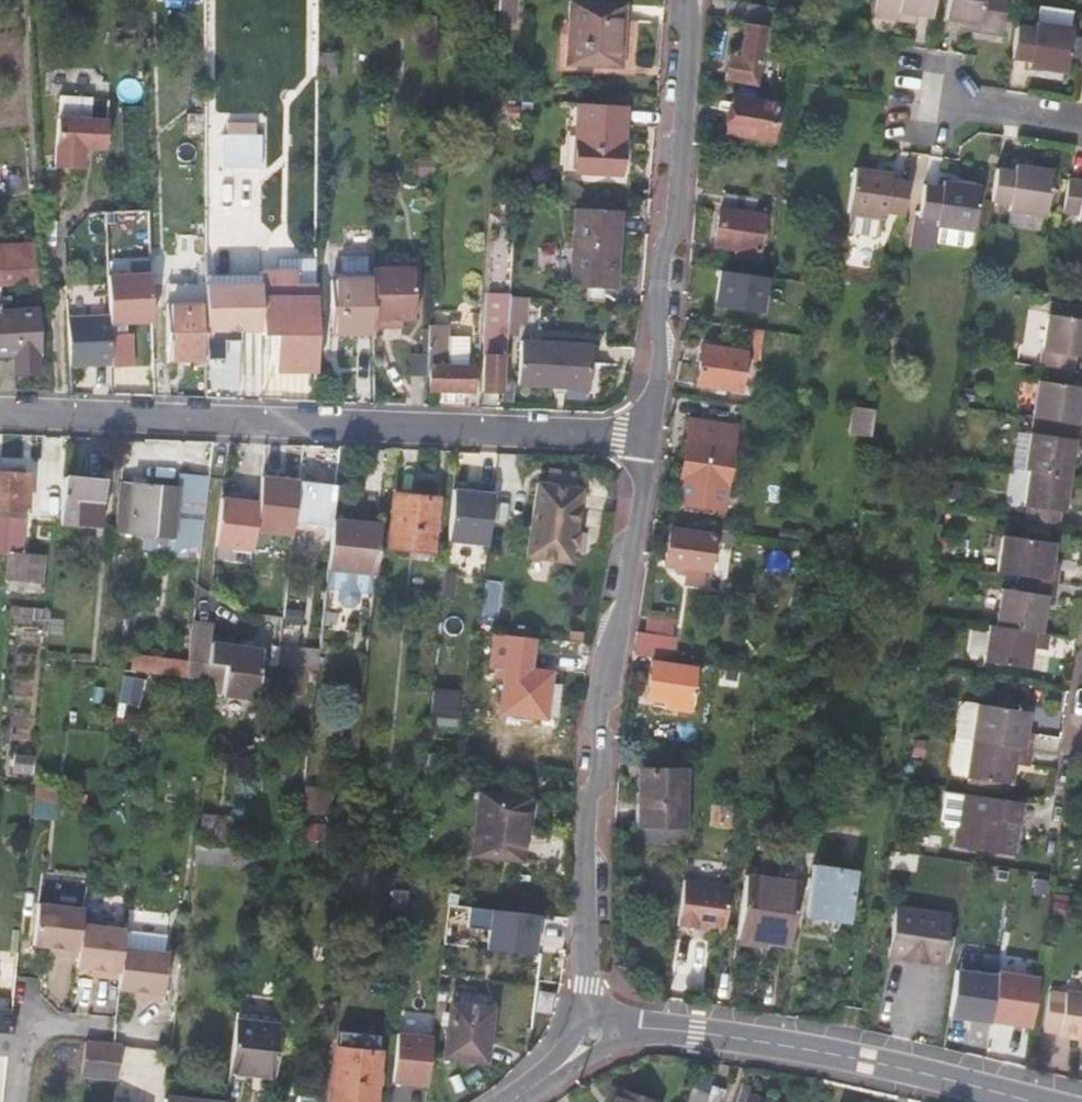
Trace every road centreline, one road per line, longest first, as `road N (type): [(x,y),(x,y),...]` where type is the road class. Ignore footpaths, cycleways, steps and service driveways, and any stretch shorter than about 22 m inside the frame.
road 1 (residential): [(0,412),(643,445)]
road 2 (residential): [(604,1022),(586,985),(581,794),(588,713),(617,603),(643,445)]
road 3 (residential): [(643,445),(673,172),(680,0)]
road 4 (tertiary): [(604,1022),(883,1068),(1025,1101)]
road 5 (residential): [(930,98),(1081,120)]
road 6 (tertiary): [(508,1101),(588,1044),(604,1022)]

